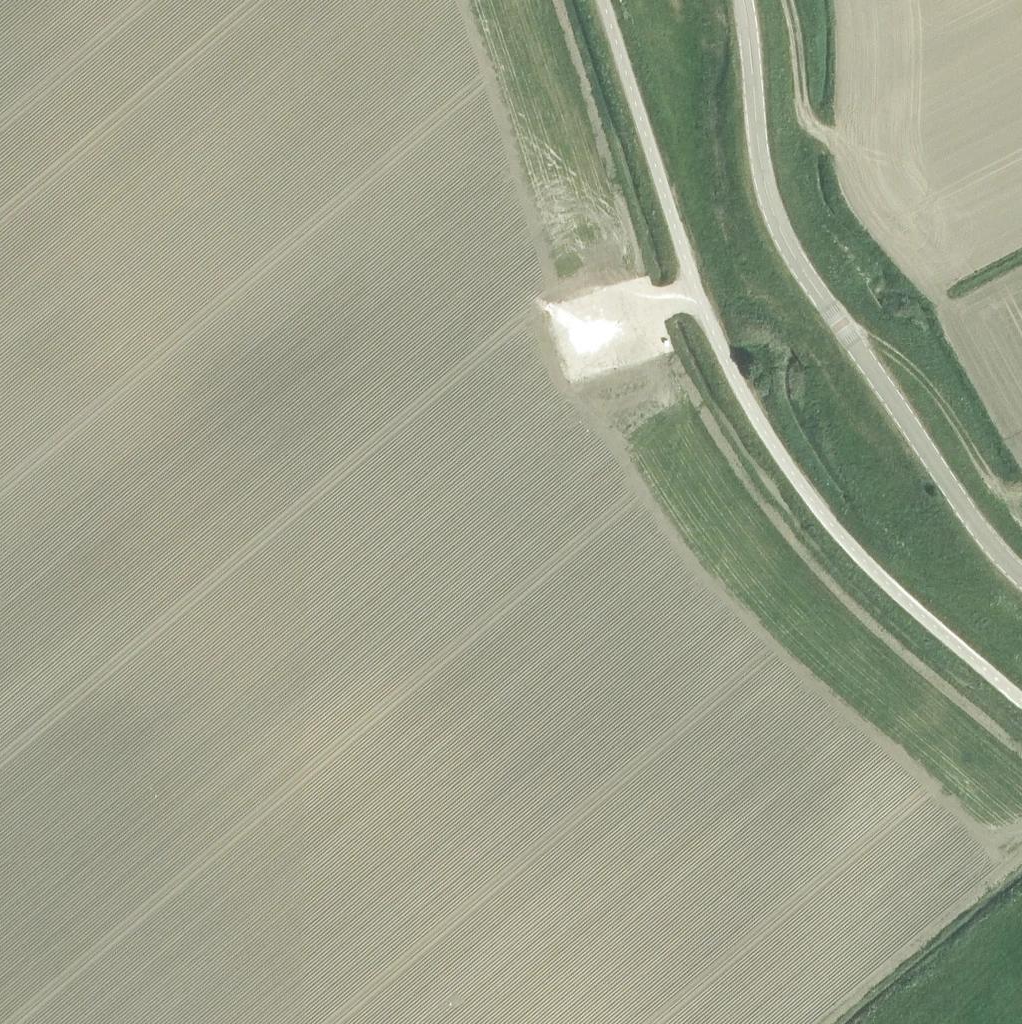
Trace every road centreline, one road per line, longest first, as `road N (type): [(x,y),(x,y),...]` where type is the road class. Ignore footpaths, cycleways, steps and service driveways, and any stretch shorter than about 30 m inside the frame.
road 1 (unclassified): [(1021,698),(912,603),(827,514),(737,374),(609,0)]
road 2 (tertiary): [(1021,567),(973,516),(784,239),(746,0)]

